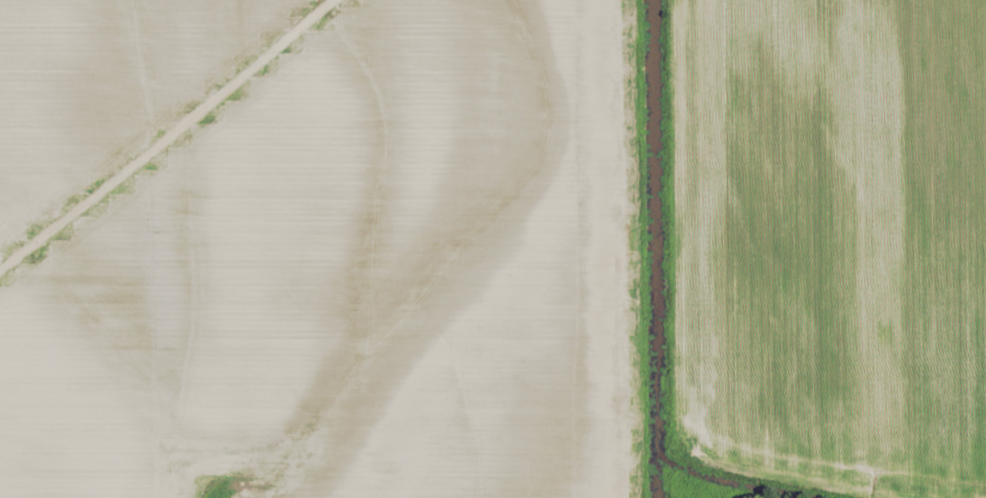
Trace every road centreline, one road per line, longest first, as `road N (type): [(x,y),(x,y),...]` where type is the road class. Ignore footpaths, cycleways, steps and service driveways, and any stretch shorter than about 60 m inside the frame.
road 1 (residential): [(0,271),(329,0)]

